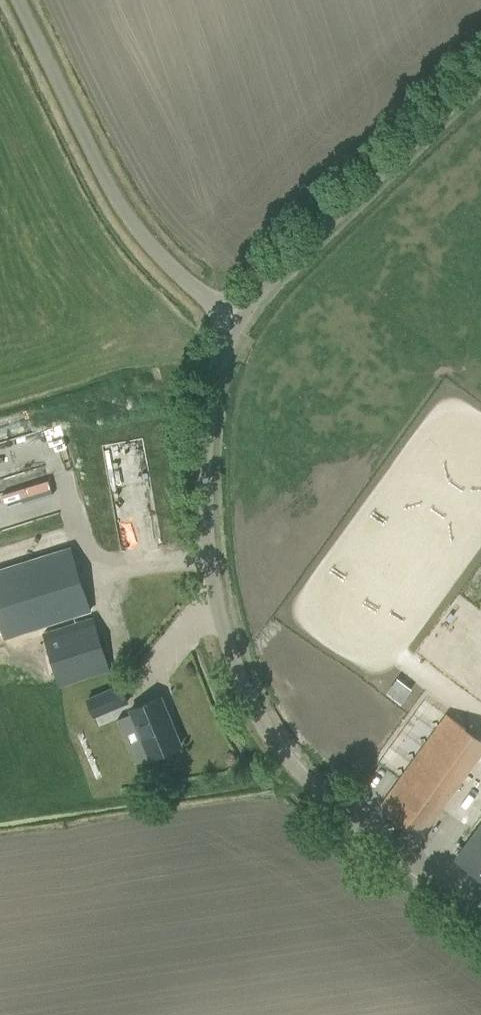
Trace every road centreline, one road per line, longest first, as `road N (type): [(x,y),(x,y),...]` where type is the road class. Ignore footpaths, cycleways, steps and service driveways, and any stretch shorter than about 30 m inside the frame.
road 1 (unclassified): [(480,927),(286,754),(237,675),(208,554),(209,445),(219,361),(241,316)]
road 2 (unclassified): [(22,0),(145,236),(176,273),(241,316)]
road 3 (unclassified): [(241,316),(480,79)]

